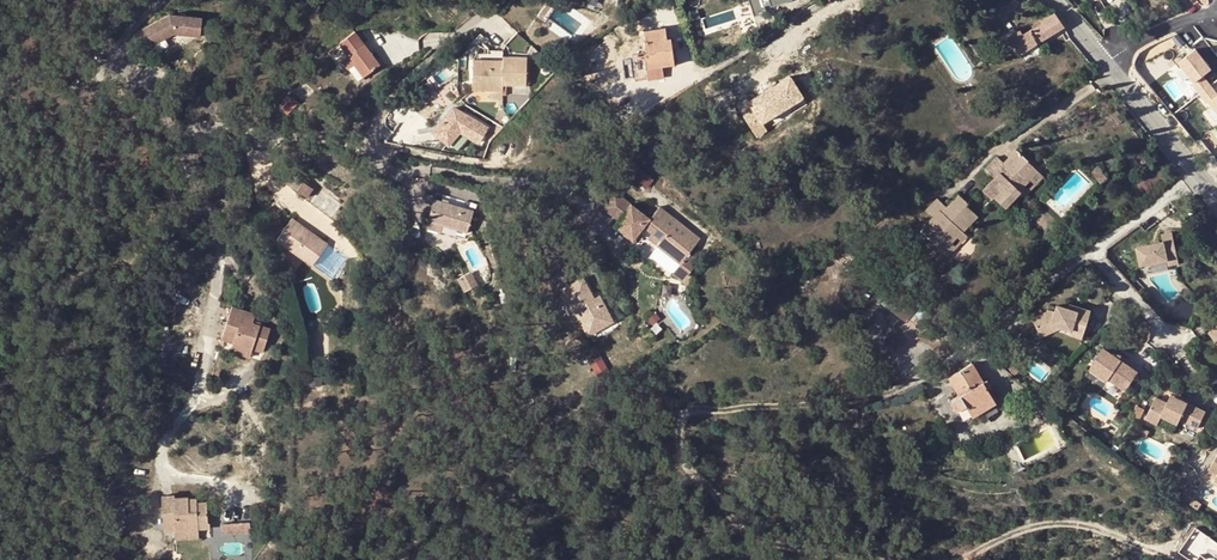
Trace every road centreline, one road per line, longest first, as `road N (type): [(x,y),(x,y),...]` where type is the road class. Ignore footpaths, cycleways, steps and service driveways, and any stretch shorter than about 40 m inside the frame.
road 1 (residential): [(490,0),(388,98),(362,141),(208,128),(192,136),(188,153),(216,260),(210,356),(195,399)]
road 2 (residential): [(978,346),(1096,254)]
road 3 (tertiary): [(1197,176),(1104,62)]
road 4 (residential): [(1183,359),(1096,254)]
road 5 (residential): [(1096,254),(1197,176)]
road 6 (residential): [(1104,62),(1216,14)]

